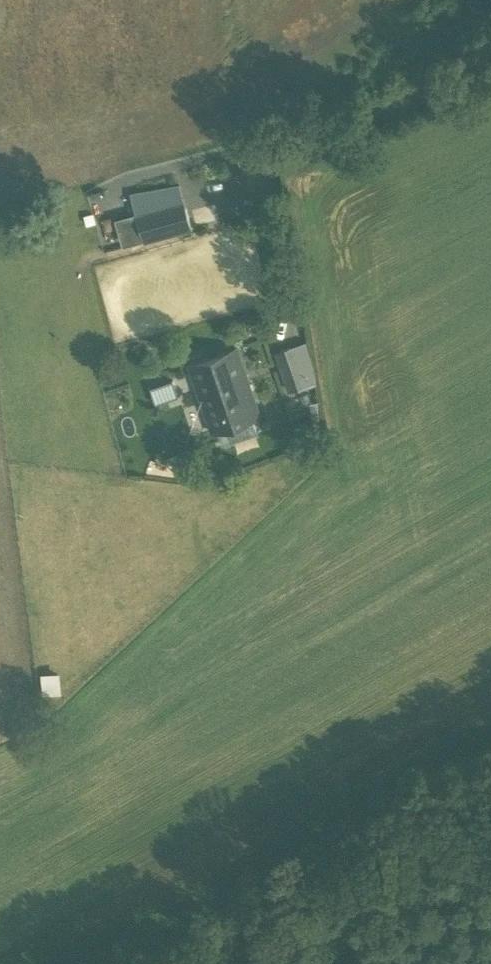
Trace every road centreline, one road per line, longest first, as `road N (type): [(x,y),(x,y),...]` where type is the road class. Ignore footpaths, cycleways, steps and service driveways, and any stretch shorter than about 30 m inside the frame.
road 1 (track): [(490,55),(395,104),(223,162)]

